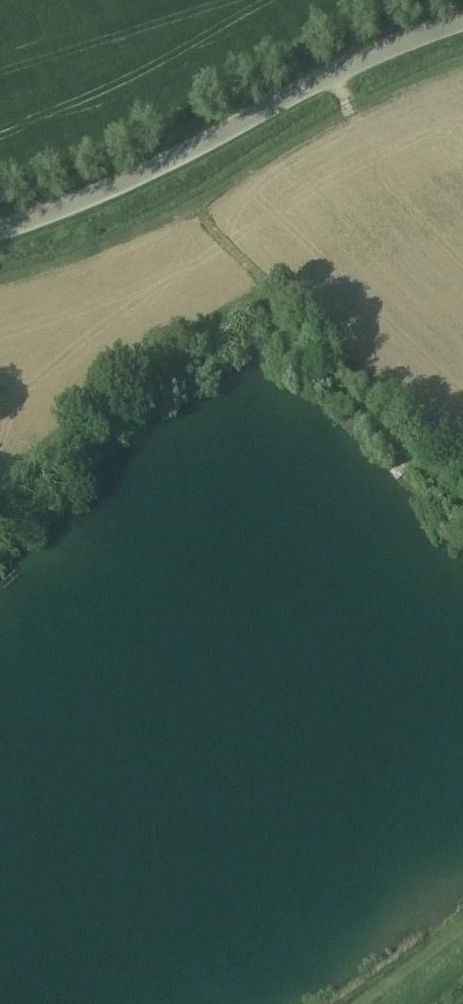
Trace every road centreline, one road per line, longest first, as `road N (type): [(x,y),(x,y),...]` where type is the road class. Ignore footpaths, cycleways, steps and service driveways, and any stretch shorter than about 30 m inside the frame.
road 1 (unclassified): [(0,230),(89,198),(320,81),(462,22)]

